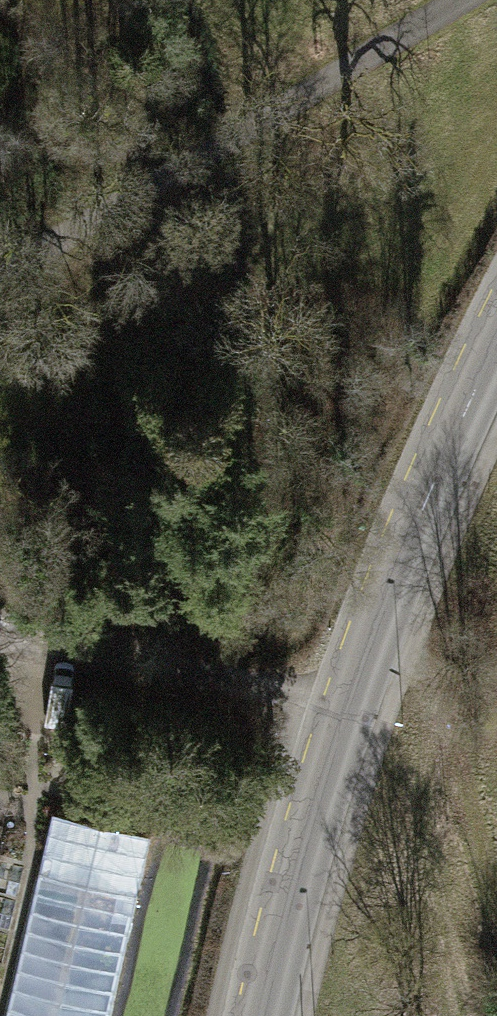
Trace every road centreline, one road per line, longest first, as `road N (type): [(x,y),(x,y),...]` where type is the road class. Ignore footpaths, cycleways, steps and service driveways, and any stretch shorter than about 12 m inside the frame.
road 1 (tertiary): [(496,348),(397,571),(348,707),(270,1015)]
road 2 (track): [(462,0),(0,279)]
road 3 (track): [(0,637),(348,707)]

